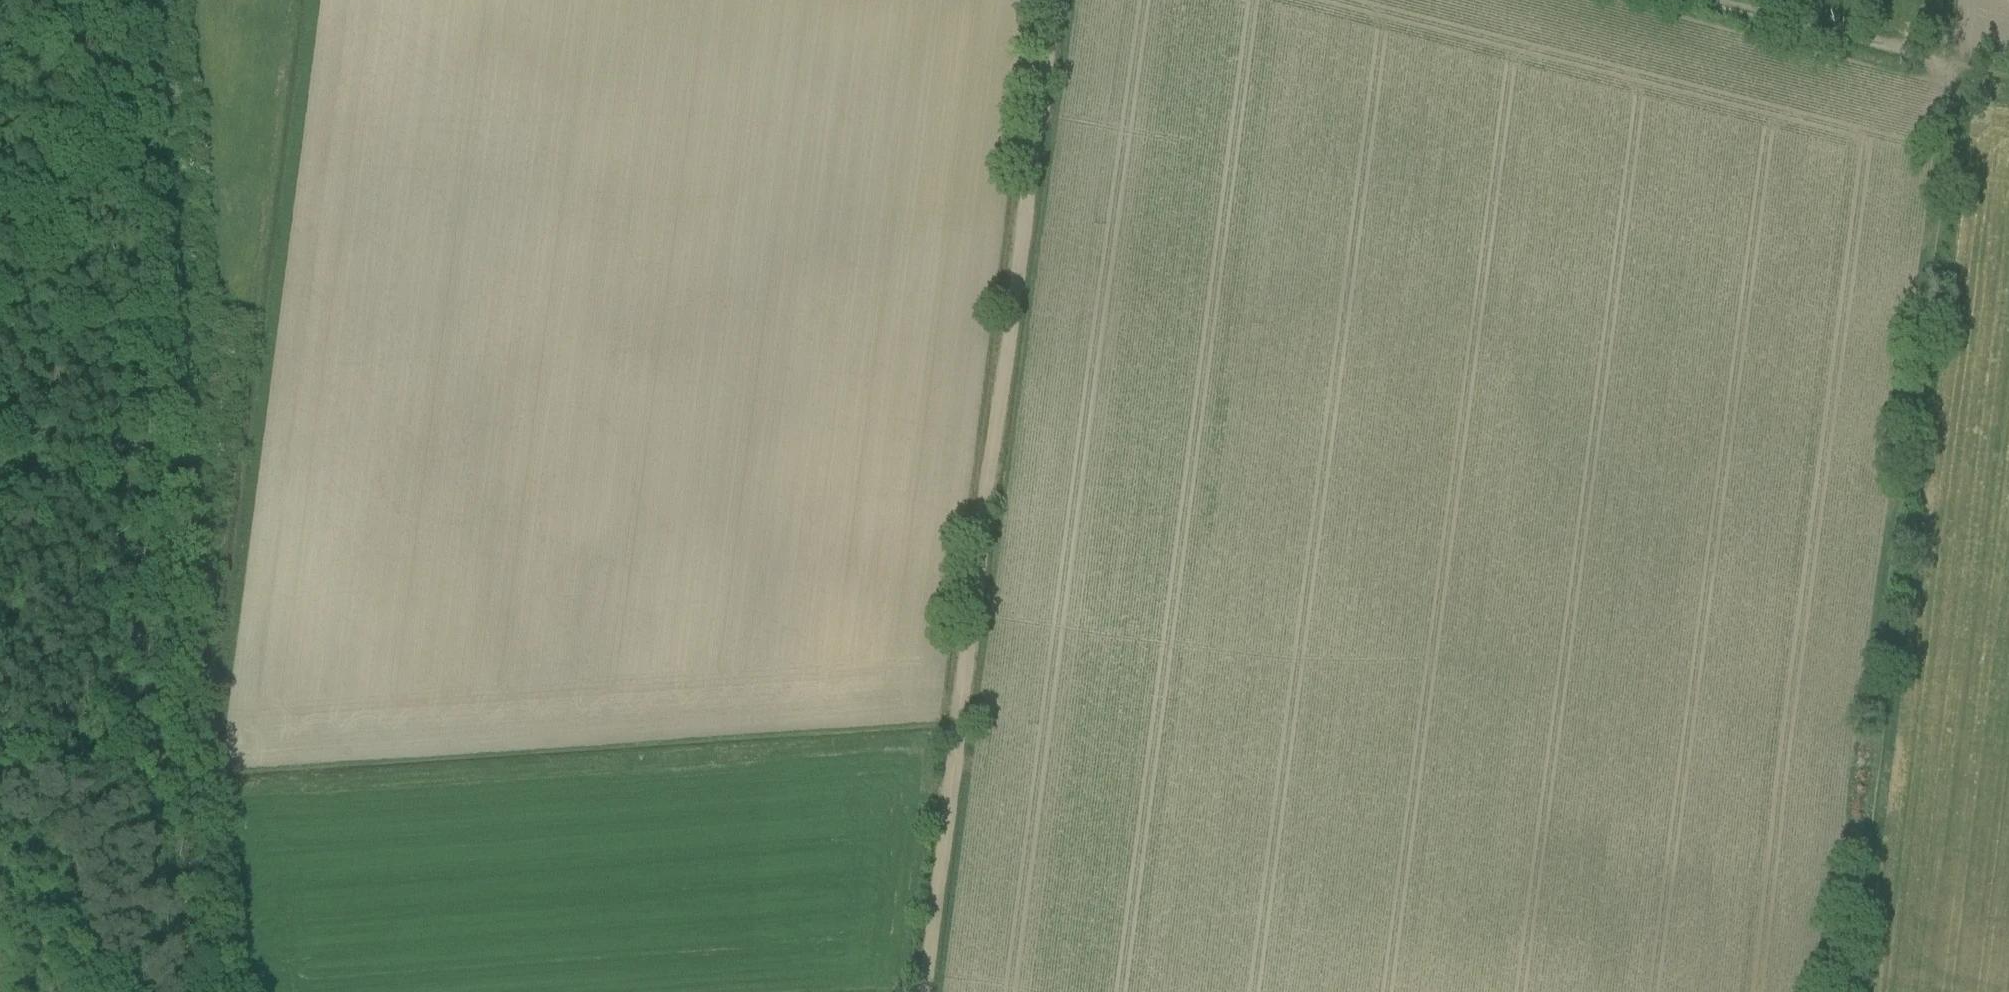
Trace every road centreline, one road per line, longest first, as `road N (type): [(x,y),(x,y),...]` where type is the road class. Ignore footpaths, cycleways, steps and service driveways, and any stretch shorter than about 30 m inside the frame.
road 1 (track): [(1049,0),(925,991)]
road 2 (track): [(1676,0),(2008,83)]

